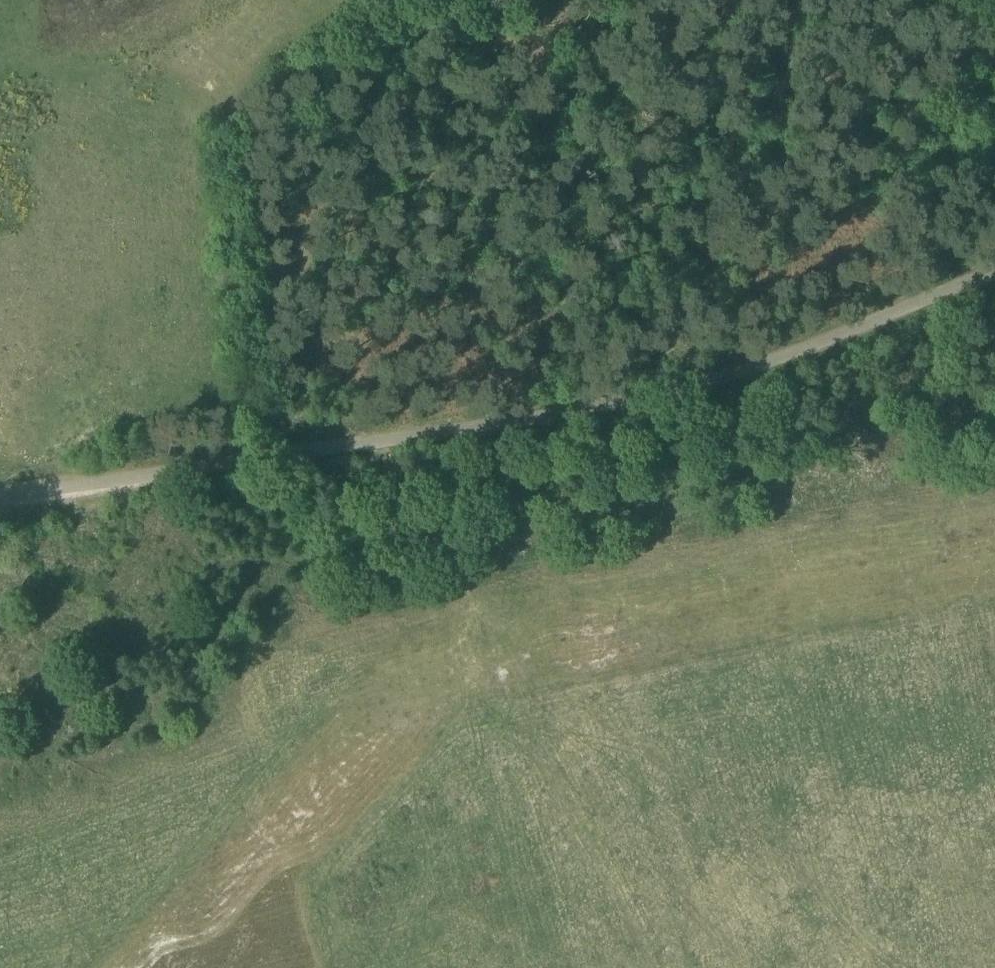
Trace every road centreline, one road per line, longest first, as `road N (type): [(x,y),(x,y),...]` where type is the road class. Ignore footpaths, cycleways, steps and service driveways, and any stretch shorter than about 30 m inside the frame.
road 1 (unclassified): [(0,501),(306,467),(619,415),(806,365),(994,290)]

